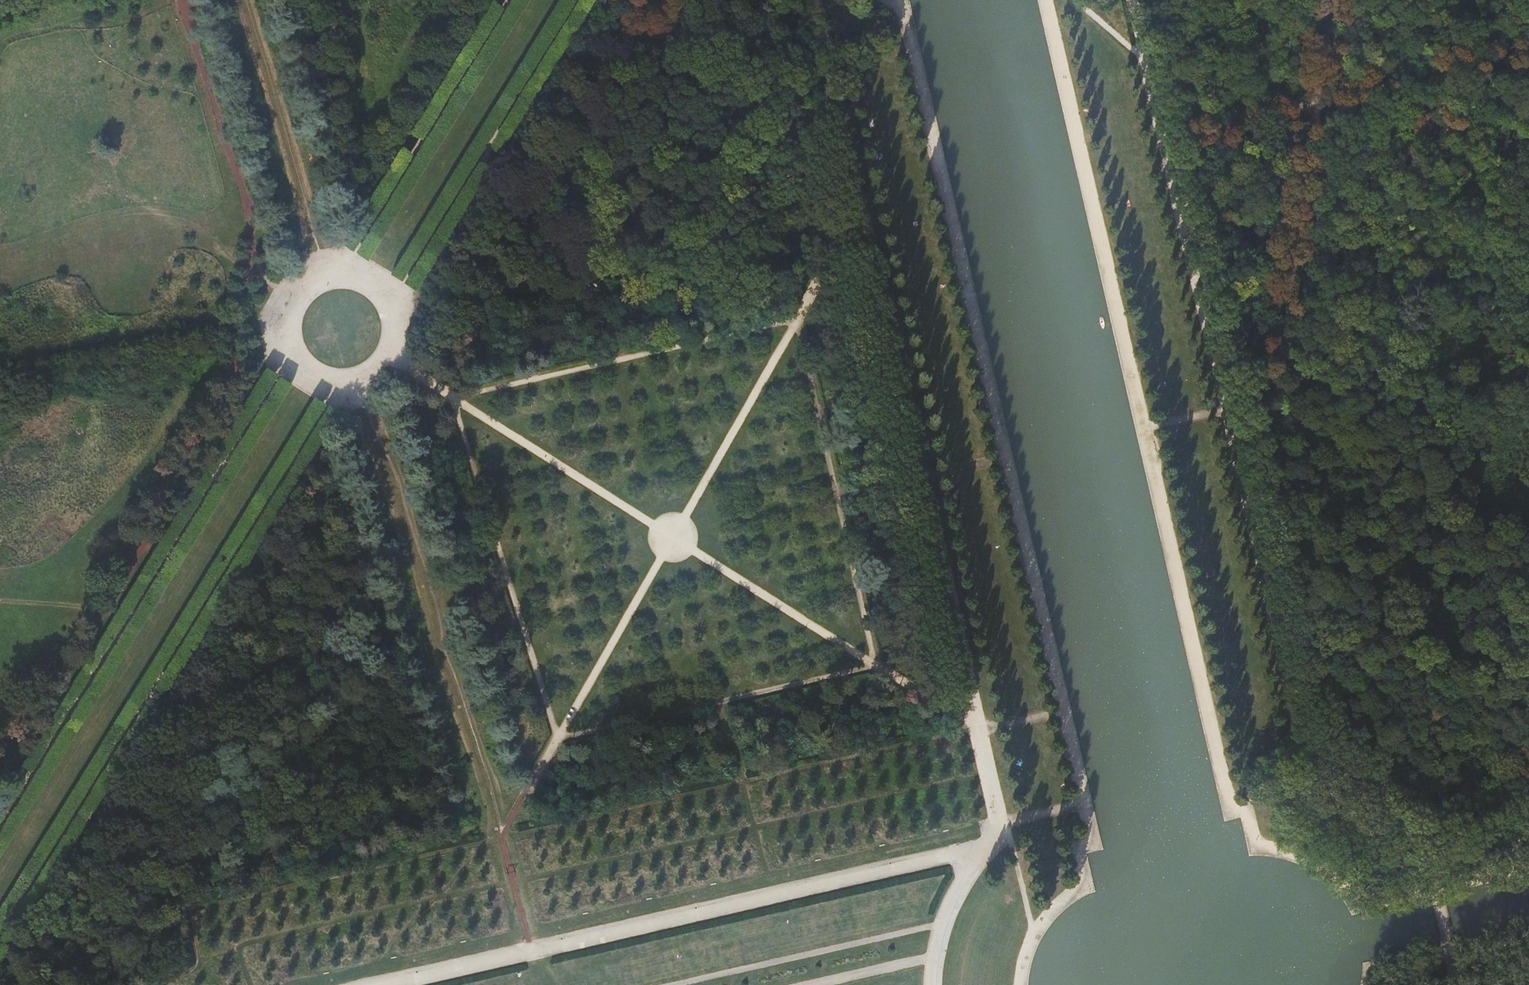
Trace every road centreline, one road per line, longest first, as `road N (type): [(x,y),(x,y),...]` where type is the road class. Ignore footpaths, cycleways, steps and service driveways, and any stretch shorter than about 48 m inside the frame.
road 1 (track): [(1018,984),(1043,919),(1082,884),(1075,846),(1091,843),(902,10)]
road 2 (track): [(1043,0),(1228,813),(1248,810),(1256,845),(1309,859),(1358,906)]
road 3 (track): [(1129,0),(1309,762),(1398,812),(1423,847),(1435,889)]
road 4 (track): [(940,984),(951,923),(997,826),(862,220)]
road 5 (track): [(503,844),(862,220)]
road 6 (track): [(386,363),(975,730)]
road 7 (track): [(0,930),(333,387)]
road 8 (track): [(291,359),(0,826)]
road 9 (track): [(1331,0),(1276,397),(1140,428)]
road 10 (track): [(529,954),(986,852)]
road 11 (track): [(1520,45),(1500,44),(1316,99),(1157,134)]
road 12 (track): [(386,301),(573,0)]
road 13 (track): [(379,371),(395,327),(377,289),(338,277),(302,292),(285,324),(302,373),(333,387),(371,378)]
road 14 (track): [(338,277),(512,0)]
road 15 (track): [(1355,88),(1528,364)]
road 16 (track): [(1276,397),(1302,401),(1528,581)]
road 17 (track): [(679,984),(951,923)]
road 18 (track): [(862,220),(810,0)]
road 19 (track): [(398,984),(529,954)]
road 20 (track): [(818,984),(943,956)]
road 21 (track): [(840,119),(902,10)]

